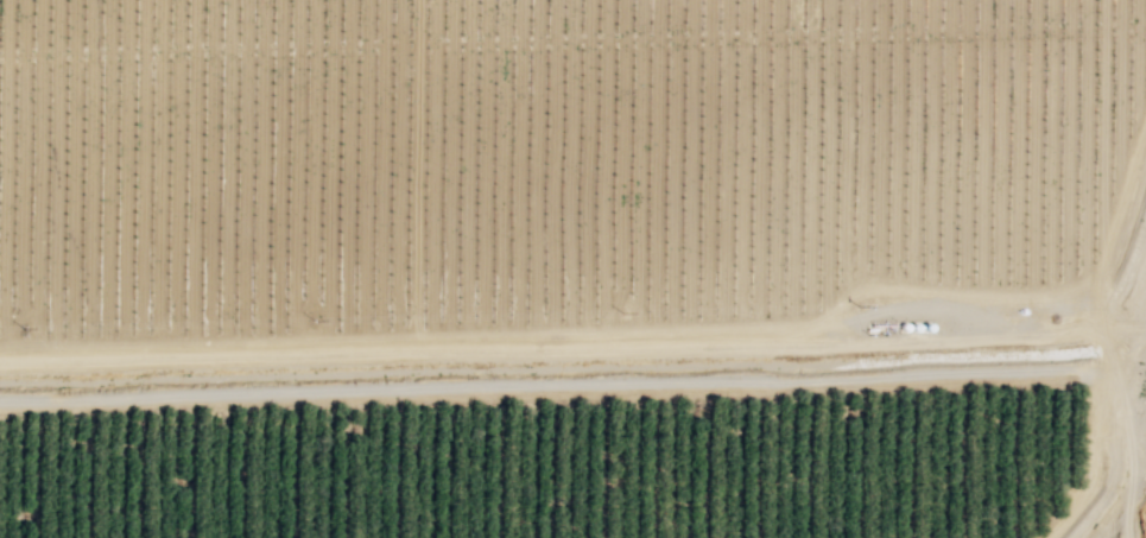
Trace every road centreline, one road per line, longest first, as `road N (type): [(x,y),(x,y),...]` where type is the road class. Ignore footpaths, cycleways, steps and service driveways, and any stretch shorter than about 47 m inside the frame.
road 1 (track): [(969,338),(876,296),(849,302),(812,334),(157,349),(145,330),(148,0)]
road 2 (track): [(0,403),(1122,371)]
road 3 (track): [(1108,329),(899,342),(0,365)]
road 4 (track): [(1032,334),(1032,175),(1115,0)]
road 5 (track): [(527,0),(525,352)]
road 6 (track): [(1127,537),(1122,371)]
road 7 (track): [(1065,537),(1107,488),(1126,391)]
road 8 (track): [(1145,197),(1108,329)]

